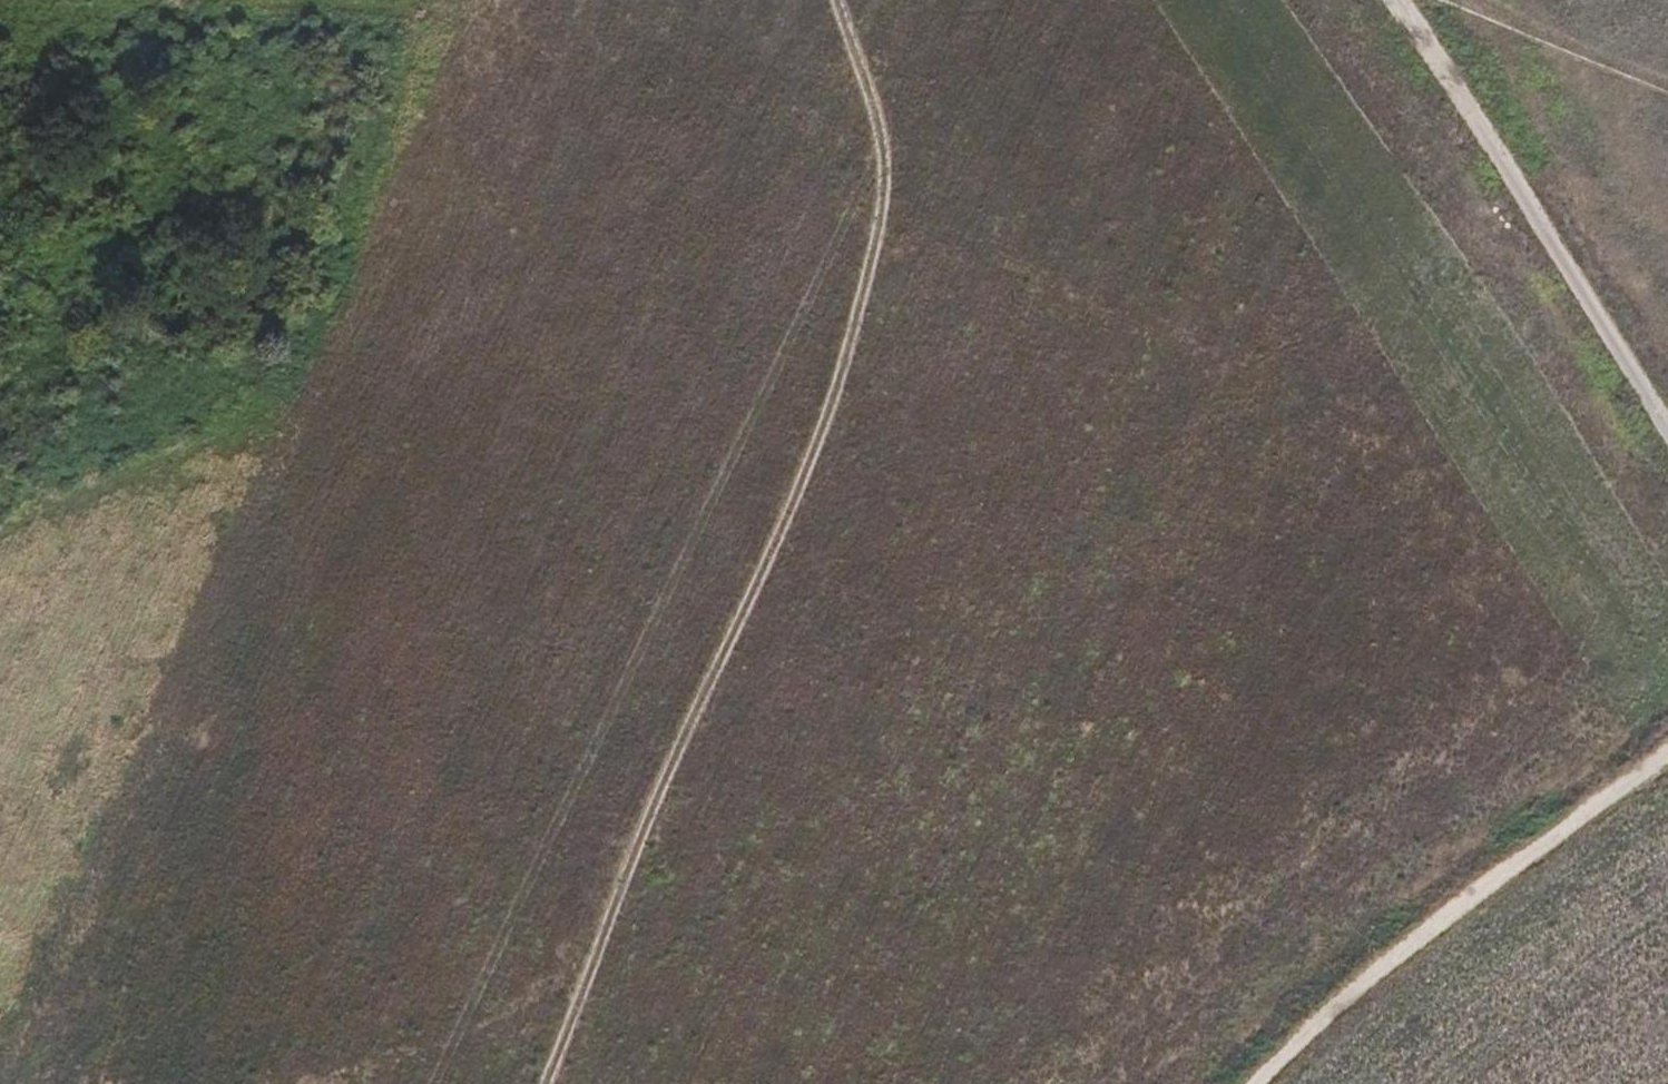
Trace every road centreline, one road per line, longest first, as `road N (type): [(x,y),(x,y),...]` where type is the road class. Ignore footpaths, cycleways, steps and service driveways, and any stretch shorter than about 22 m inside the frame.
road 1 (track): [(1263,1083),(1432,933),(1667,752)]
road 2 (track): [(1401,0),(1667,428)]

